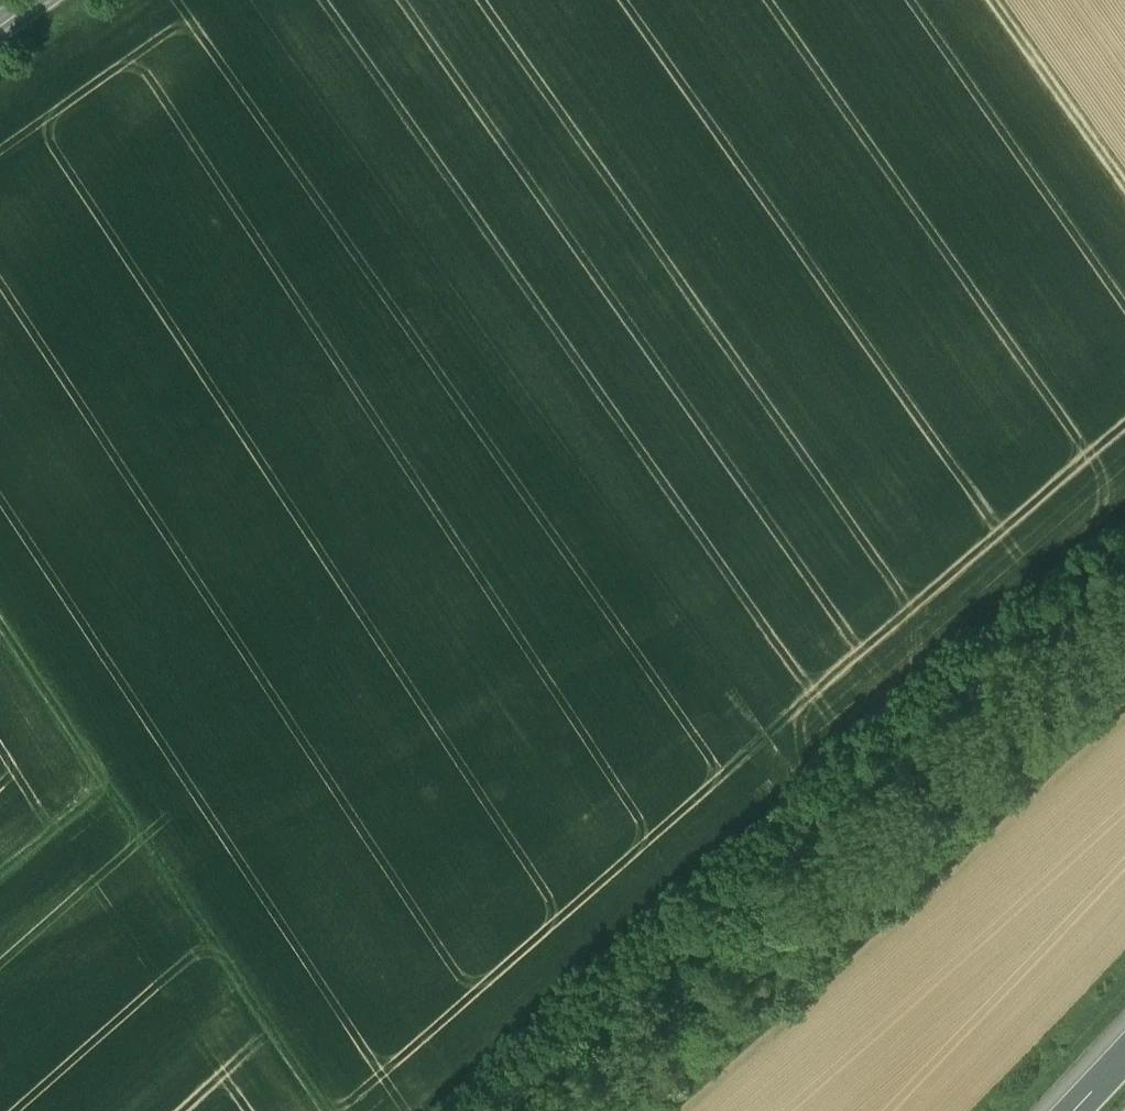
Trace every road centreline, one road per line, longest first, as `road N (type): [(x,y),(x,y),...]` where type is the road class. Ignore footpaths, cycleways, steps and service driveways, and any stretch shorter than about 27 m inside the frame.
road 1 (track): [(1124,521),(455,1110)]
road 2 (track): [(321,1110),(0,625)]
road 3 (track): [(1124,192),(989,0)]
road 4 (track): [(104,783),(0,870)]

